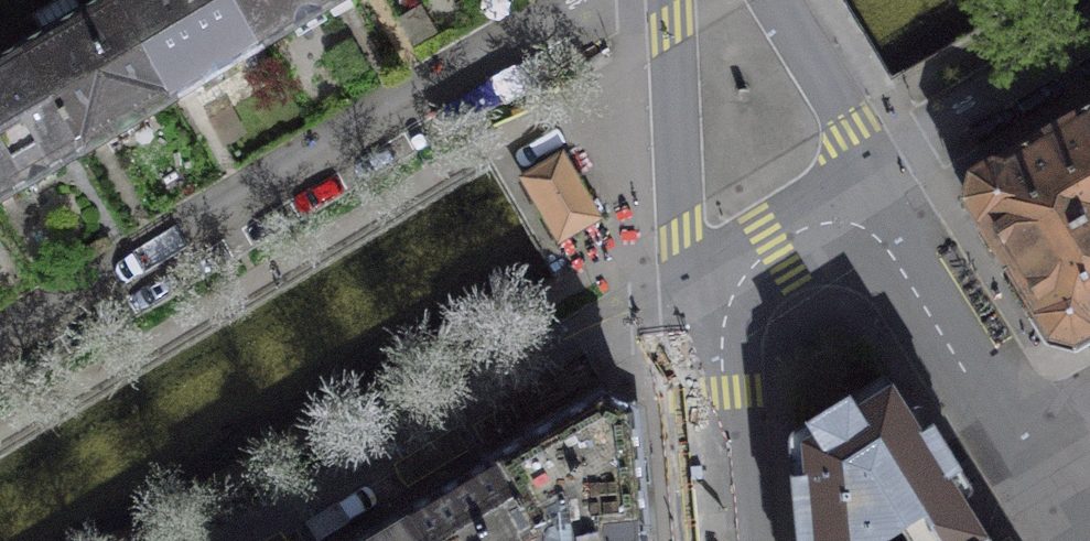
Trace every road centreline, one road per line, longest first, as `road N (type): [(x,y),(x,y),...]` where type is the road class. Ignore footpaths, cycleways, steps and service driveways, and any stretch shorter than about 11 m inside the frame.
road 1 (residential): [(609,0),(0,372)]
road 2 (residential): [(239,540),(645,307),(727,307)]
road 3 (residential): [(680,0),(671,29),(681,230),(727,307)]
road 4 (residential): [(1034,452),(981,394),(860,207)]
road 5 (residential): [(860,207),(908,138),(1089,30)]
road 6 (residential): [(727,307),(717,395),(730,540)]
road 7 (residential): [(860,207),(853,129),(776,0)]
road 8 (residential): [(727,307),(747,273),(773,250),(860,207)]

